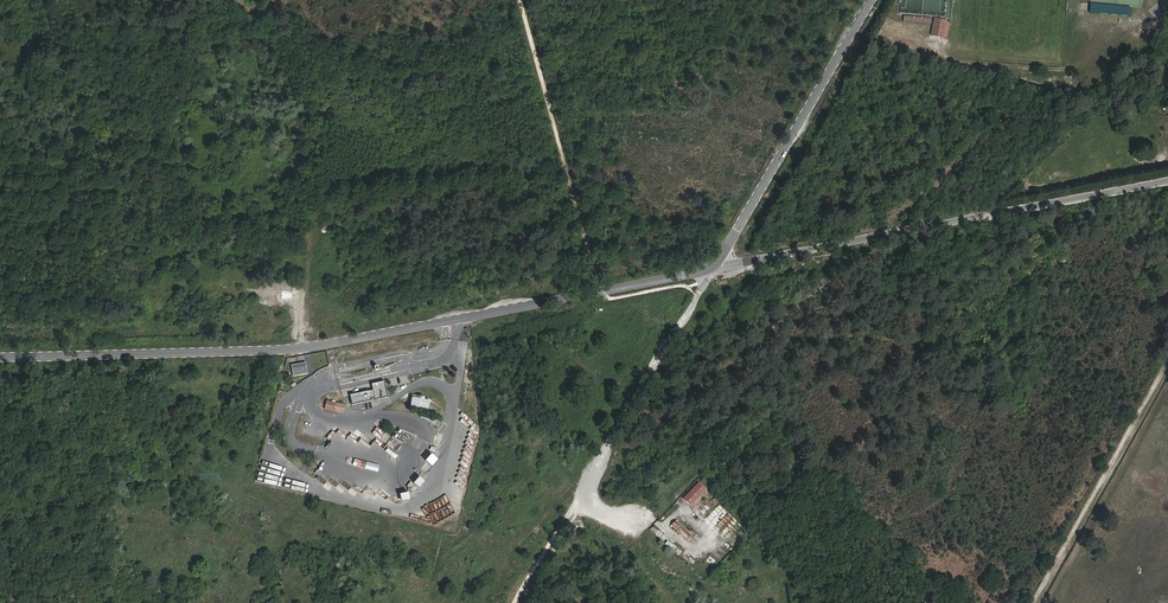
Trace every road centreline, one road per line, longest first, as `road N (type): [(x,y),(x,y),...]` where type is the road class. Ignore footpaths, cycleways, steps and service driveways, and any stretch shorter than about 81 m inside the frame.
road 1 (residential): [(875,0),(722,259),(704,272),(291,349),(0,356)]
road 2 (track): [(1167,365),(1035,602)]

